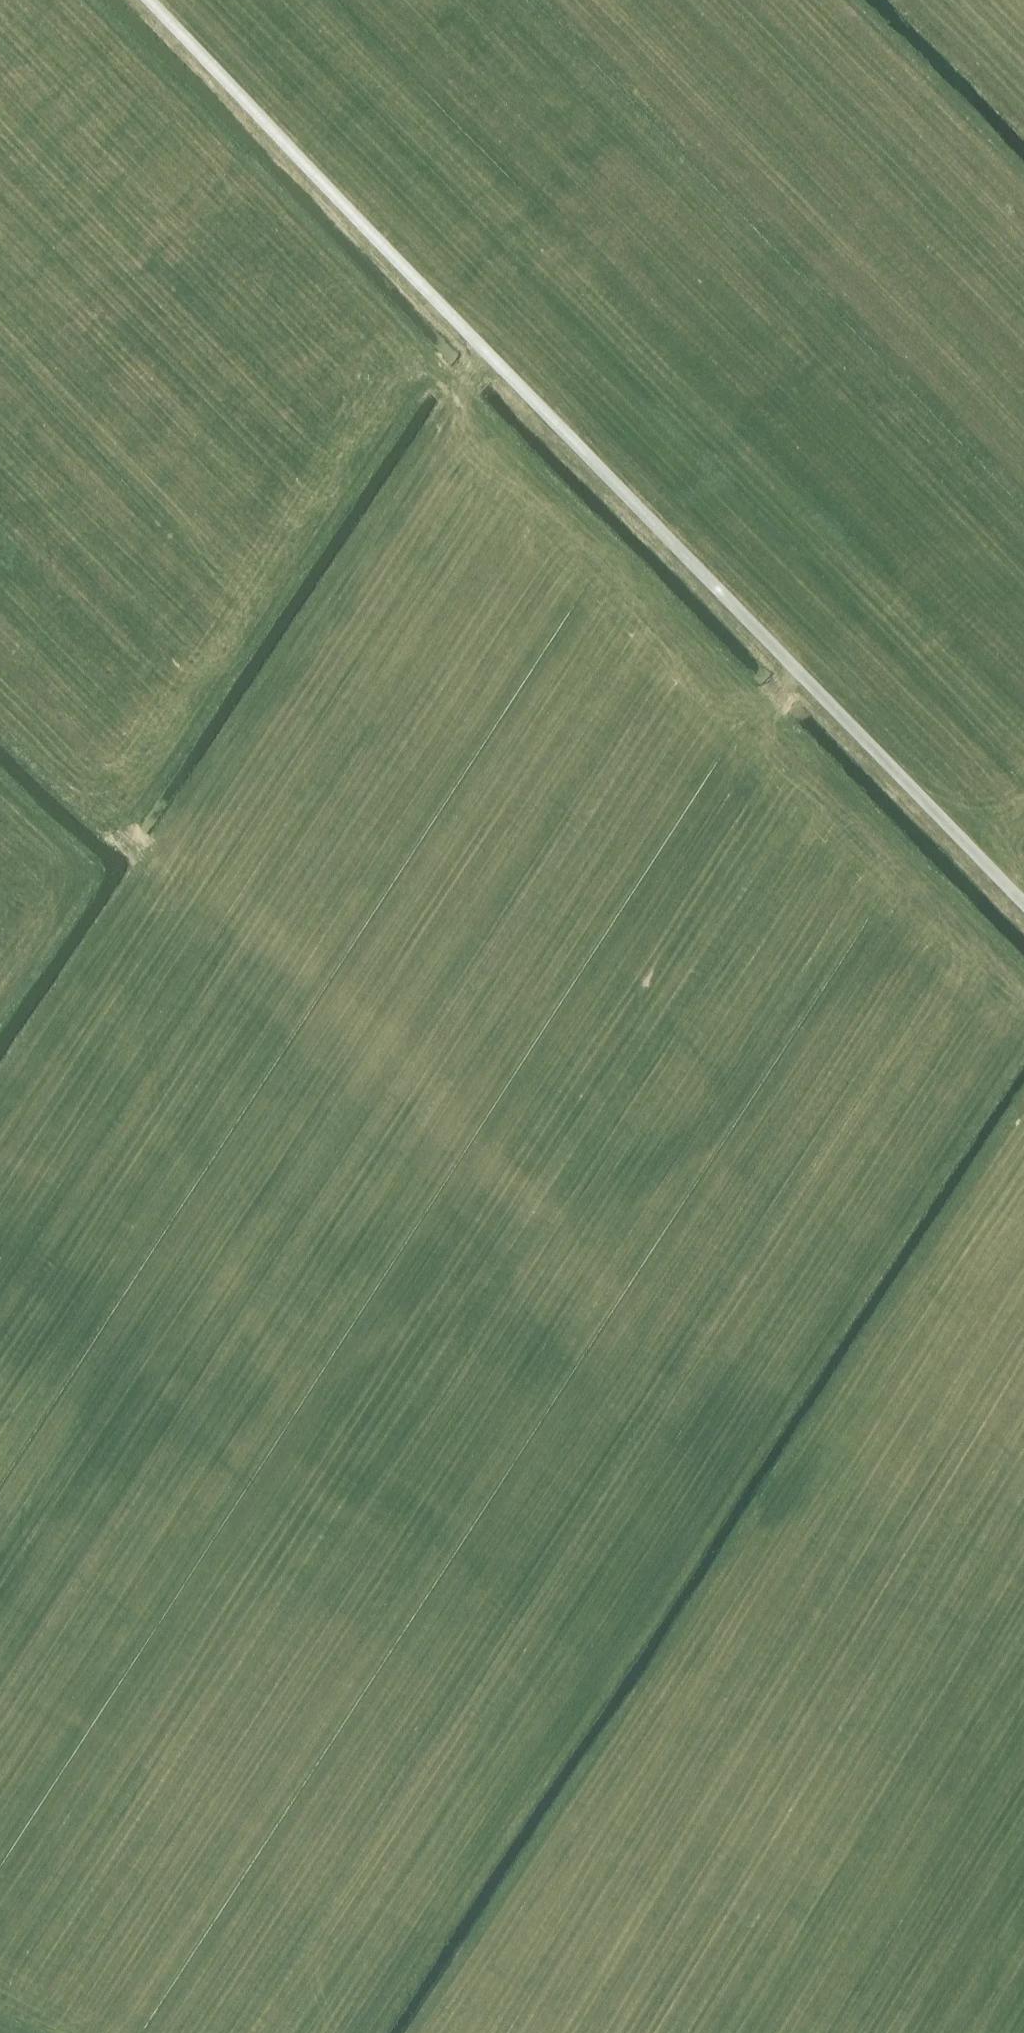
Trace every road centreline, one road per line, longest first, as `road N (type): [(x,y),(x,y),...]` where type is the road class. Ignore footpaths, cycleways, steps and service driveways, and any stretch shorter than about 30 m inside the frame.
road 1 (track): [(1023,902),(148,0)]

